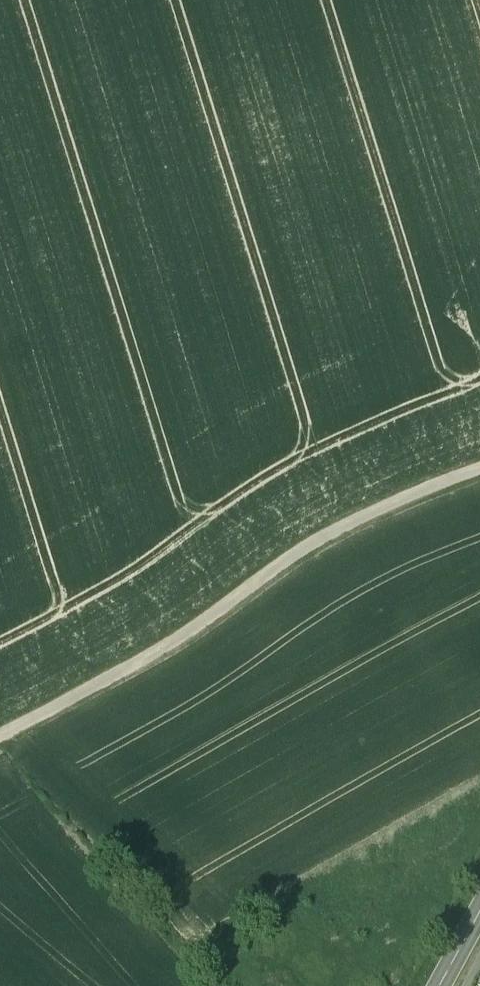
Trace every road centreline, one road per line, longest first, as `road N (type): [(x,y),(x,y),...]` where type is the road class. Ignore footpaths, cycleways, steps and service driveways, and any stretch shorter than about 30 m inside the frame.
road 1 (track): [(0,727),(198,622),(326,533),(479,466)]

